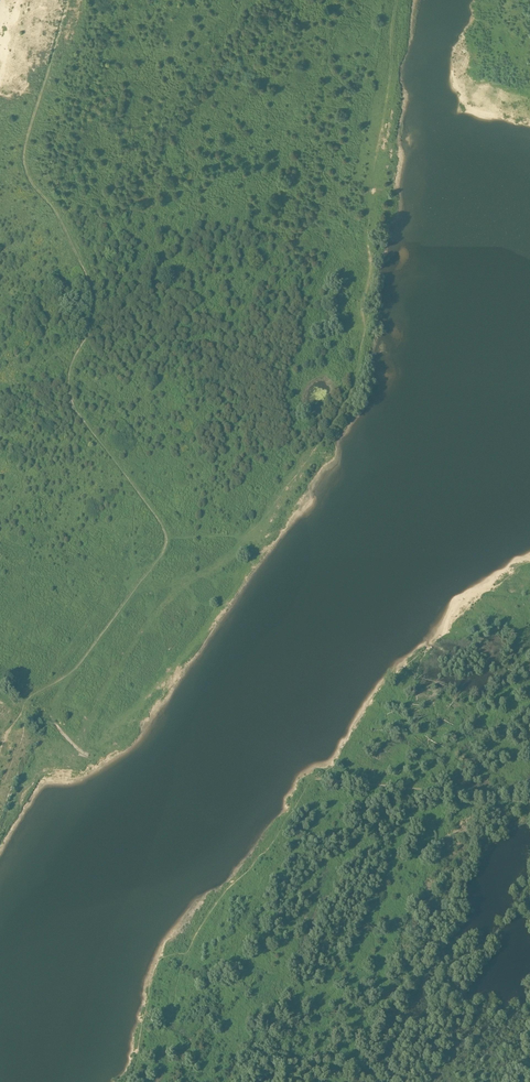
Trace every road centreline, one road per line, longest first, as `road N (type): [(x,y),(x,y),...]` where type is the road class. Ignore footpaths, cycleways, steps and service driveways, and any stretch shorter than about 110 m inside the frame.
road 1 (track): [(67,0),(25,174),(54,212),(91,292),(69,395),(162,528),(165,551),(77,667),(18,712),(6,731)]
road 2 (track): [(166,535),(250,535),(344,400),(354,376),(397,0)]
road 3 (track): [(306,778),(529,801)]

